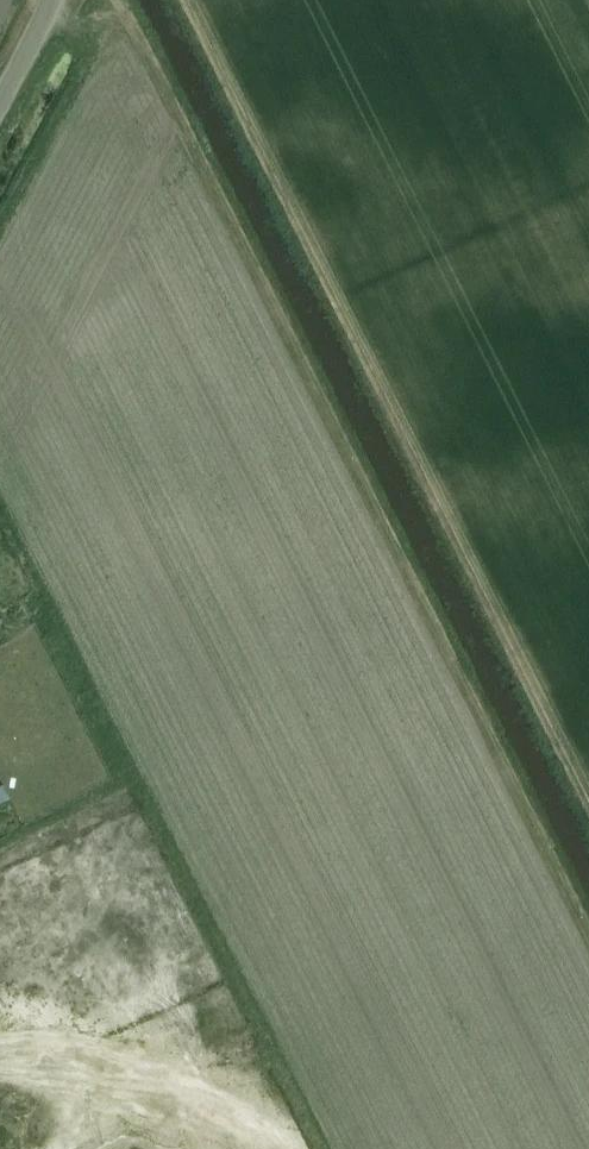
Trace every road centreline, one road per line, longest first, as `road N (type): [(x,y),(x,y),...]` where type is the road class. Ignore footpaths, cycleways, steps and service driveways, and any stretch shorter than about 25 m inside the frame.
road 1 (track): [(93,0),(134,29),(588,933)]
road 2 (track): [(189,0),(588,798)]

